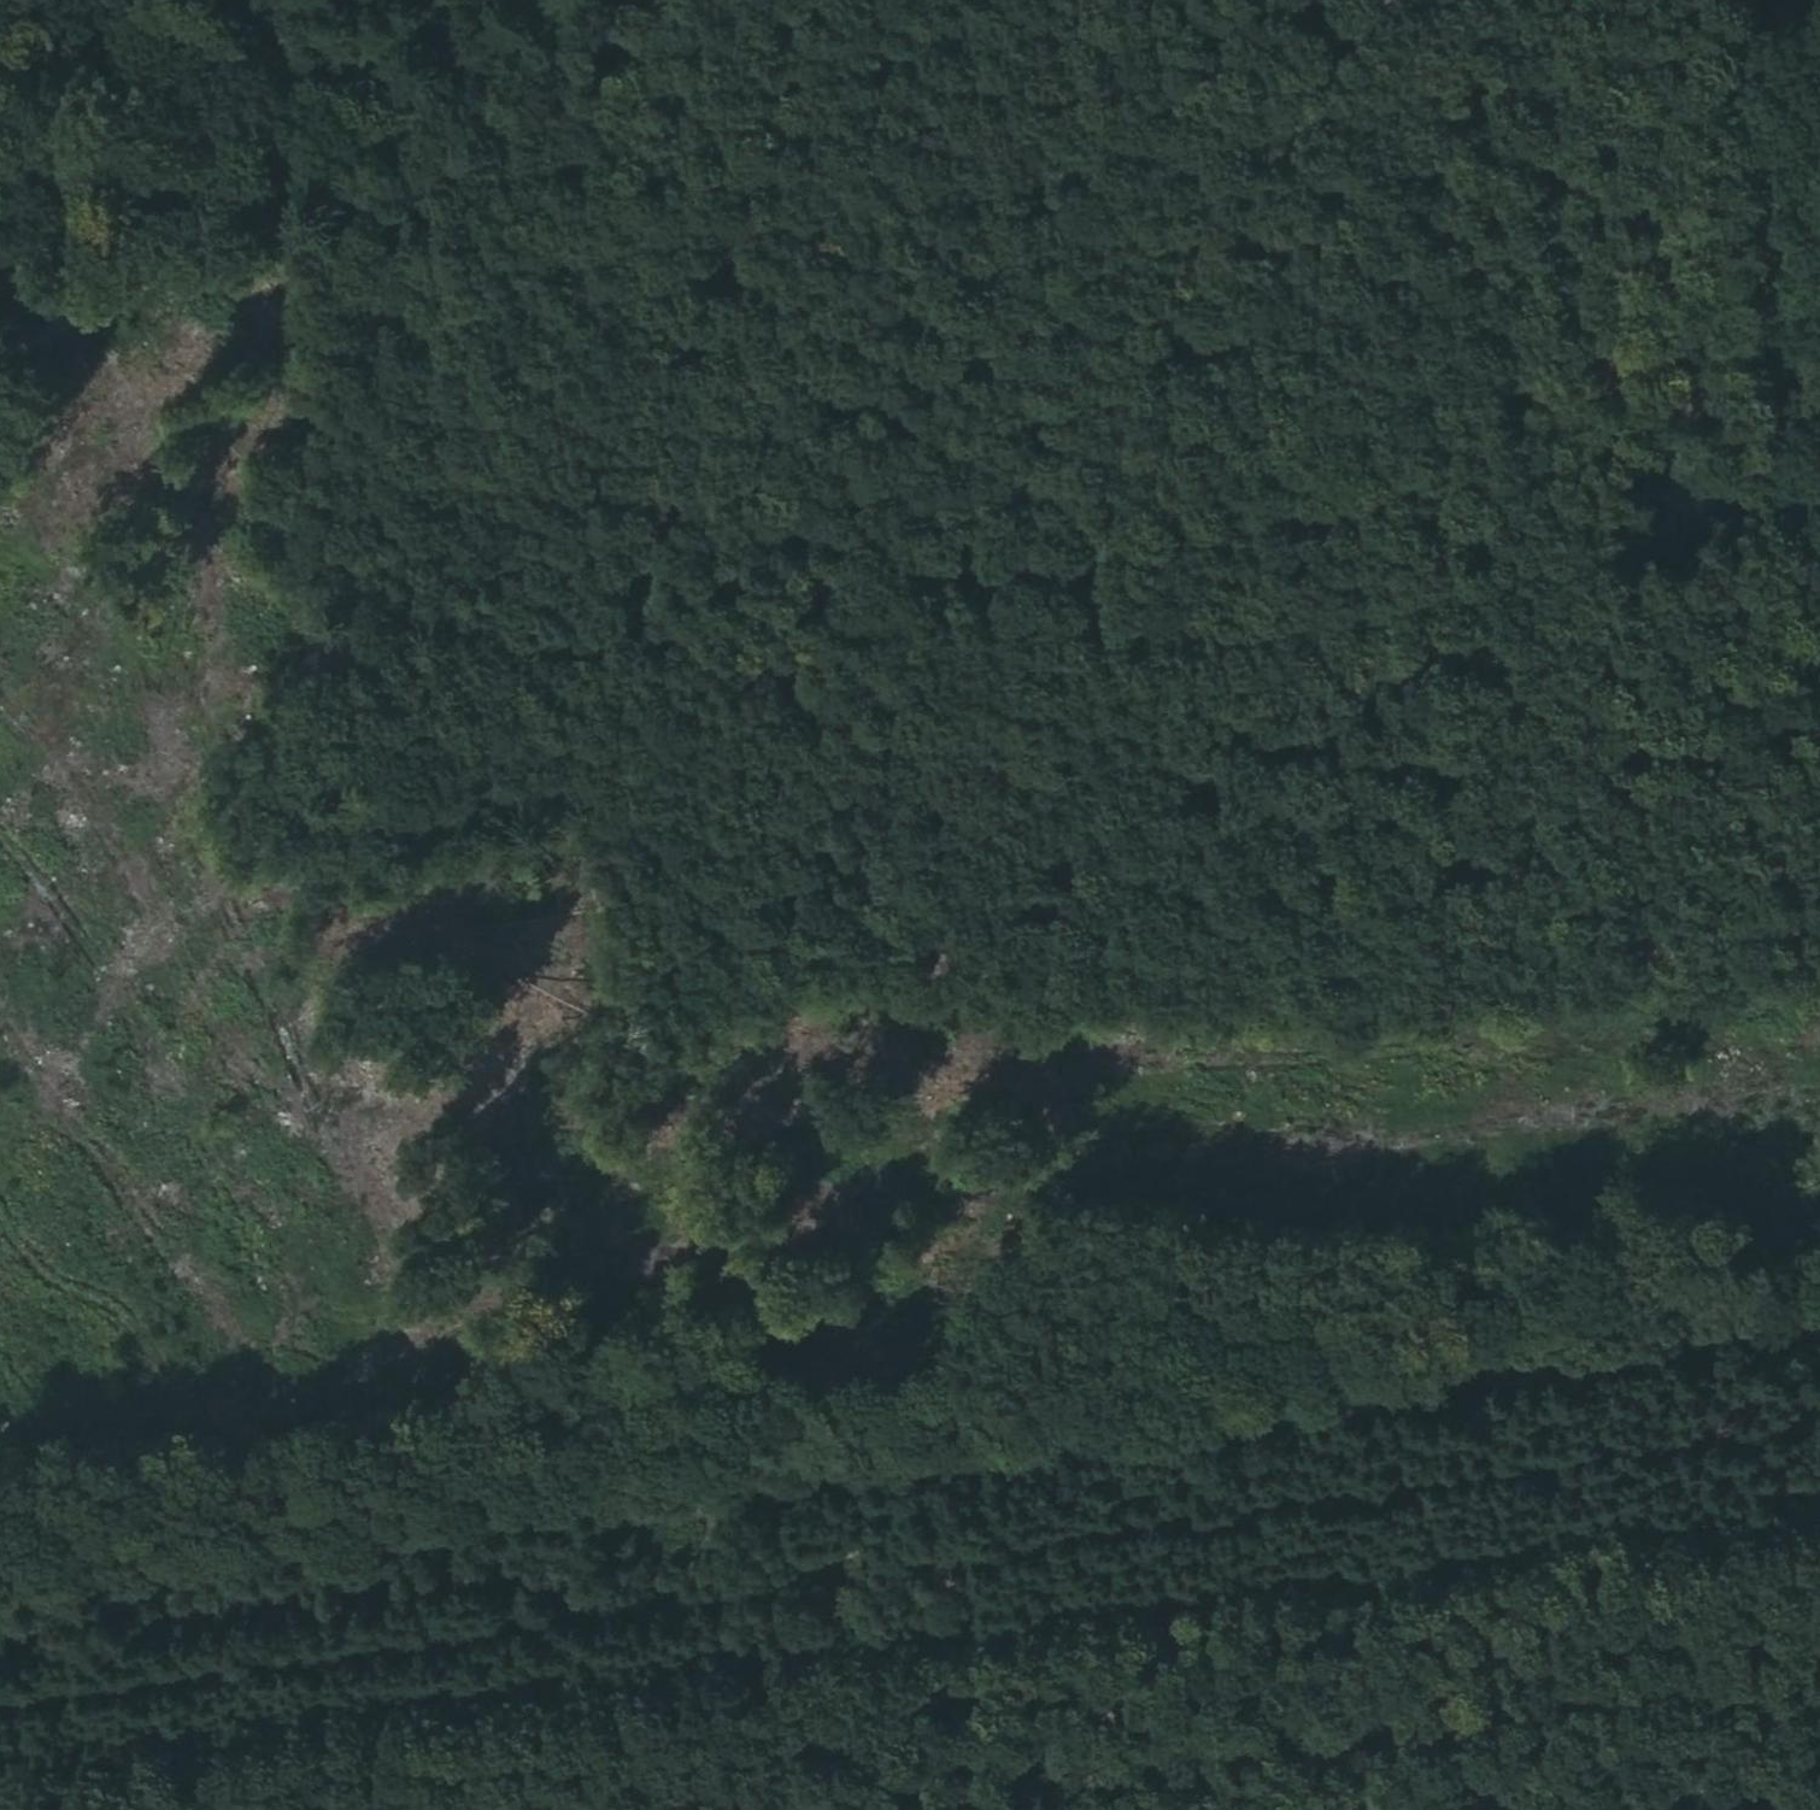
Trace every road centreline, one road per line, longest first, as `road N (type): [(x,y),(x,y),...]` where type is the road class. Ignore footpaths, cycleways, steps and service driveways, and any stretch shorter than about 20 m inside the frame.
road 1 (track): [(1819,662),(1726,0)]
road 2 (track): [(465,0),(0,342)]

